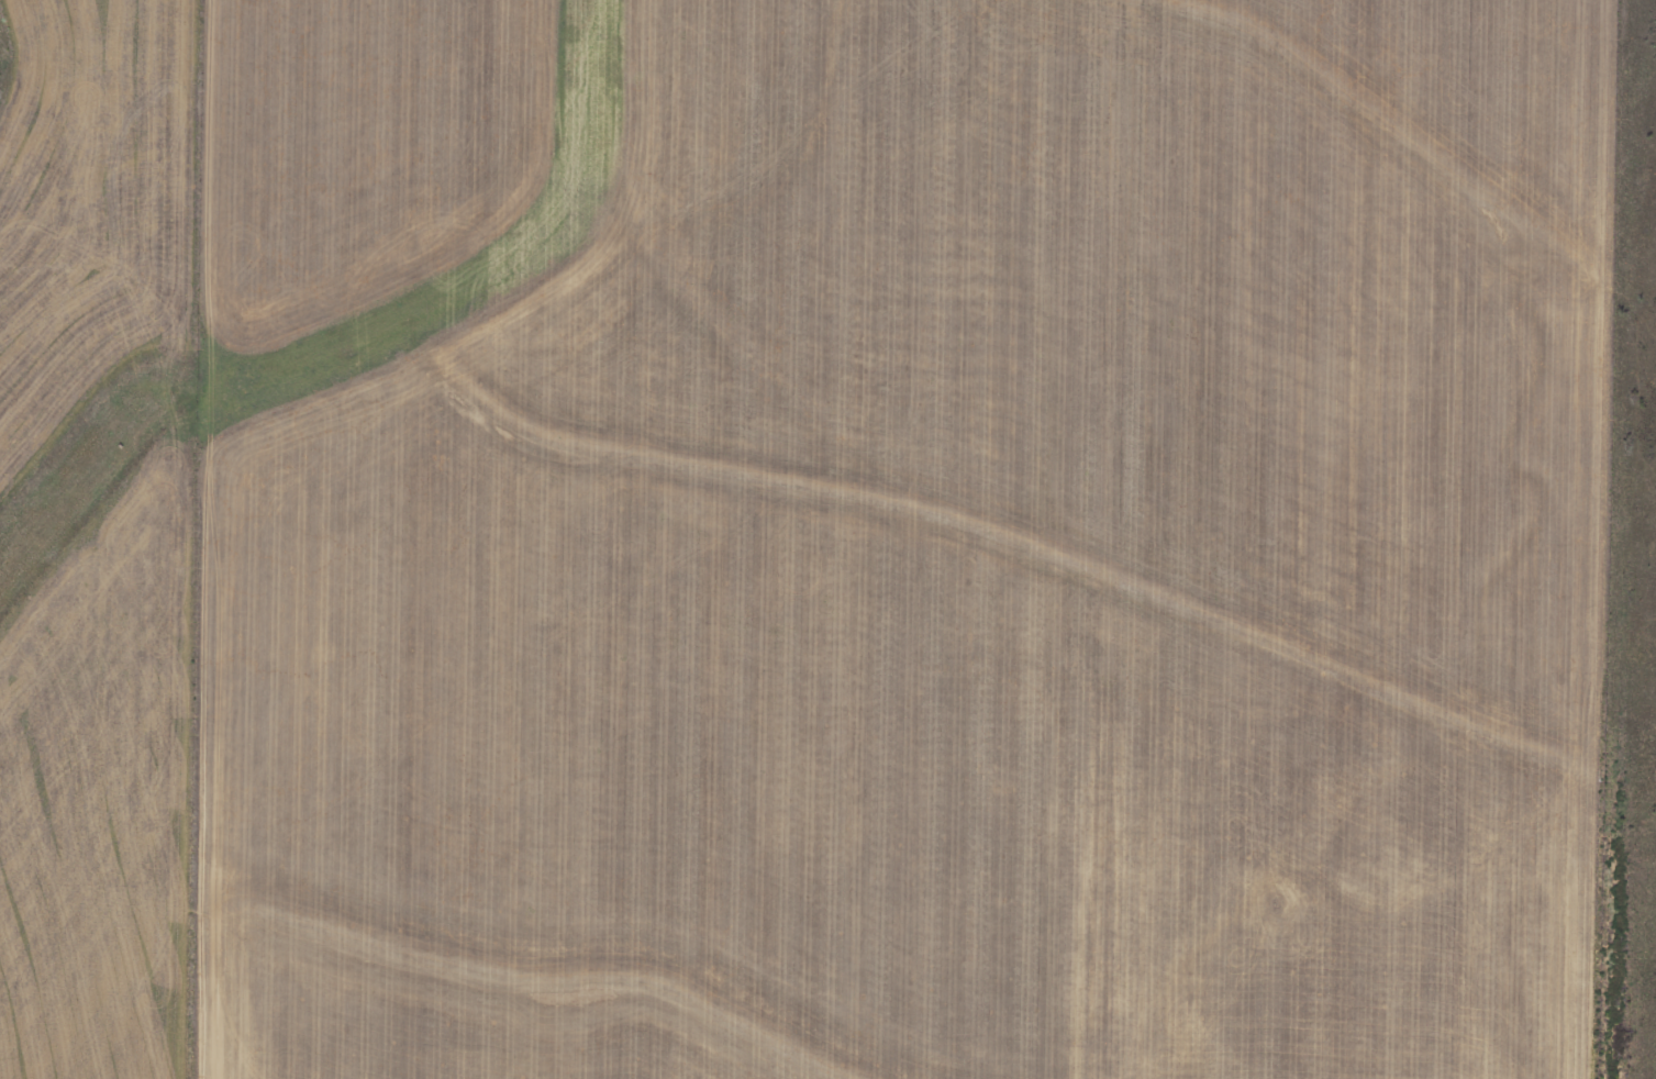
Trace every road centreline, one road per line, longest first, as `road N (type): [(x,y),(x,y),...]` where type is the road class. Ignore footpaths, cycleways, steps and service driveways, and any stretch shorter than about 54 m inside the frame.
road 1 (residential): [(1601,1078),(1627,0)]

